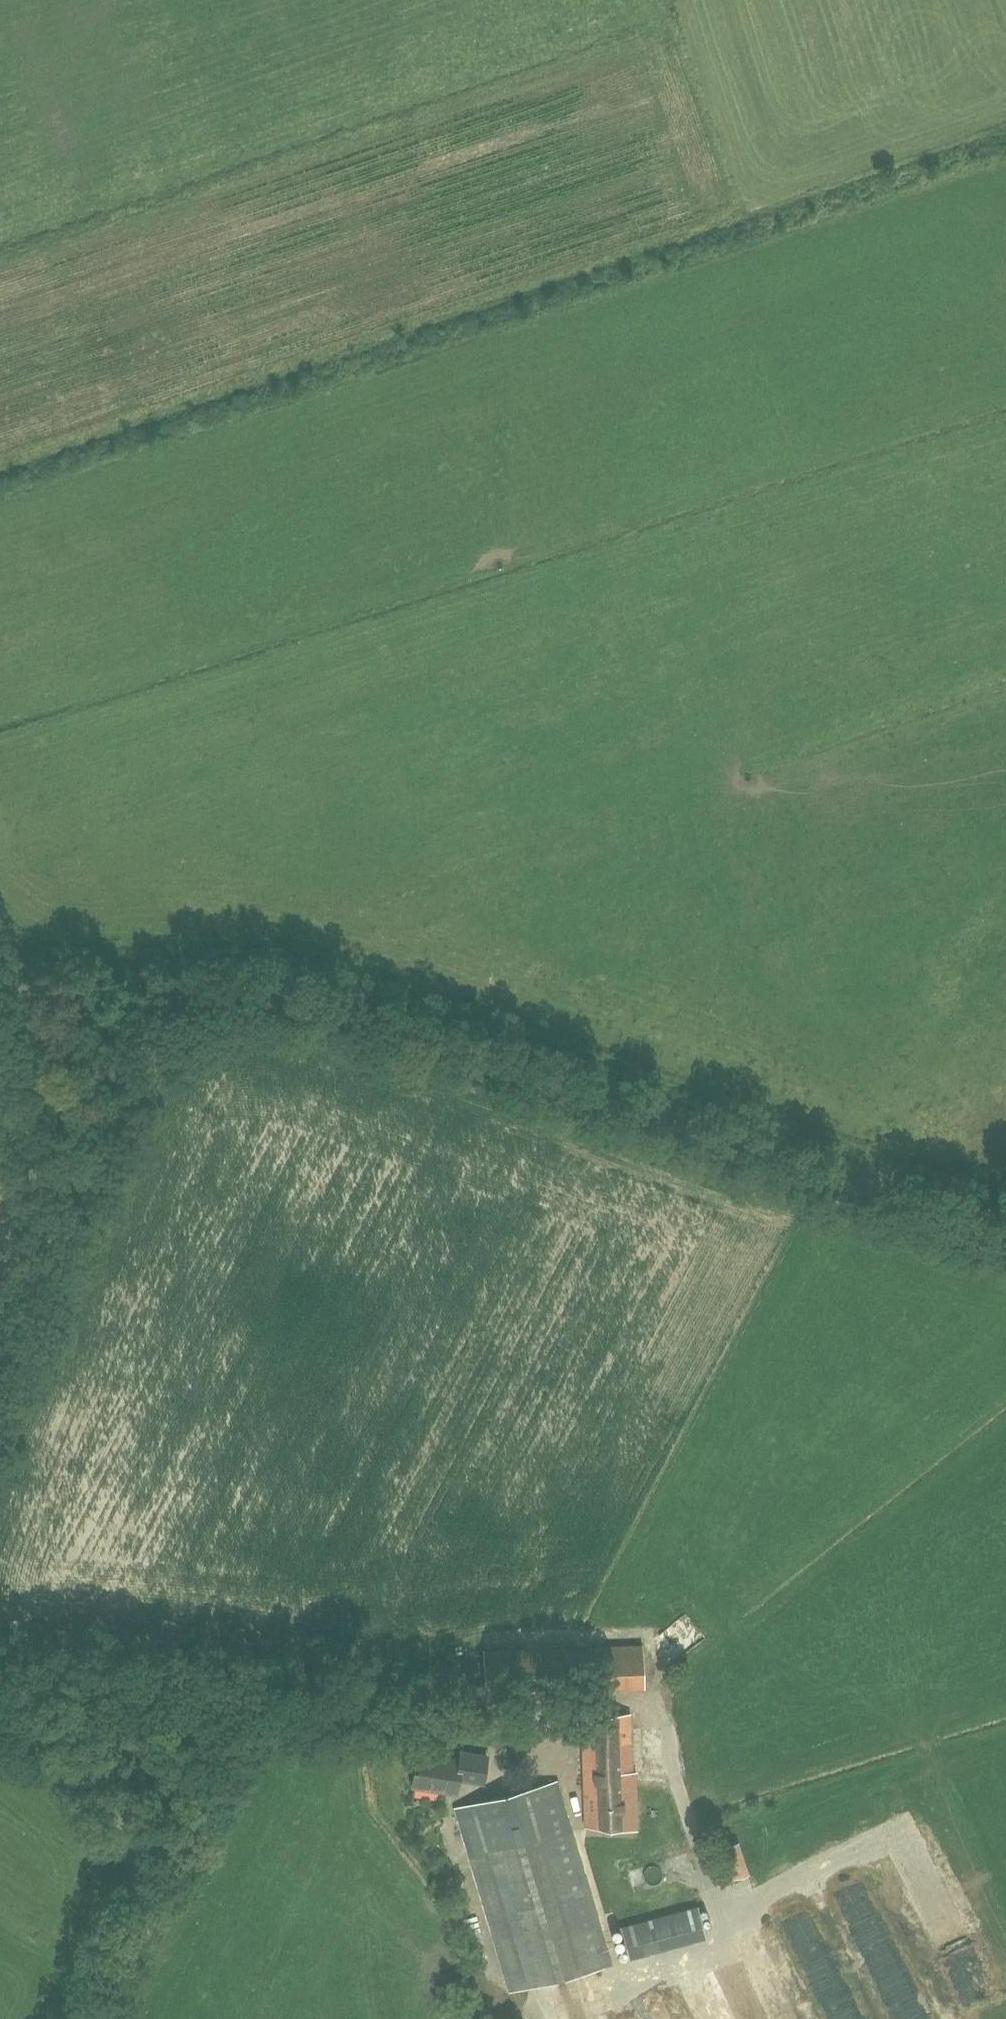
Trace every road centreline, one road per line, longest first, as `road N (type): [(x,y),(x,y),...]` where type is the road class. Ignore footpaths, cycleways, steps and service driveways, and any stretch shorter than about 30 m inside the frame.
road 1 (unclassified): [(1005,1239),(328,1005),(181,990)]
road 2 (unclassified): [(94,2018),(146,1908),(150,1868),(136,1833),(0,1705)]
road 3 (unclassified): [(63,1241),(181,990)]
road 4 (unclassified): [(63,1241),(0,1042)]
road 5 (unclassified): [(0,994),(181,990)]
road 6 (unclassified): [(0,1386),(63,1241)]

